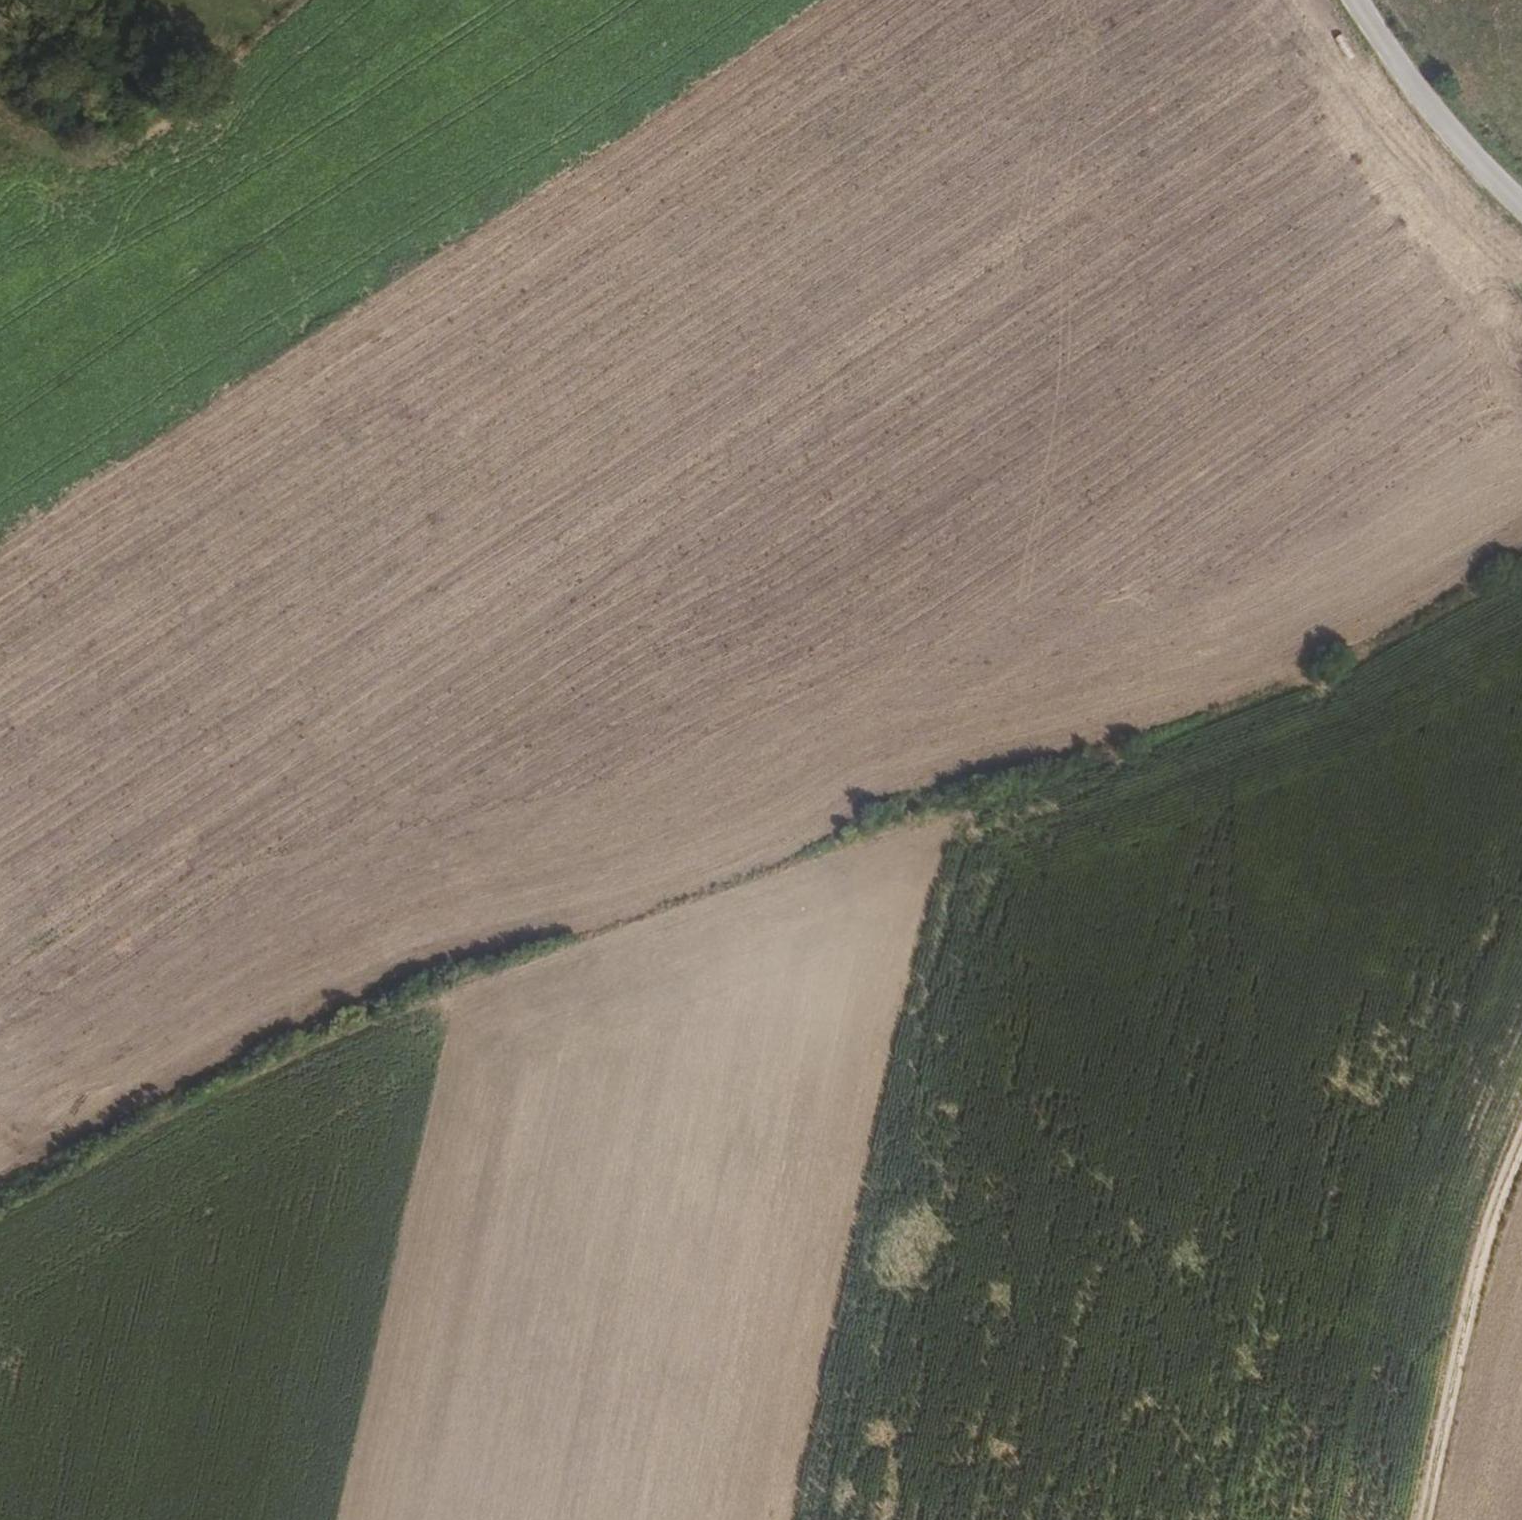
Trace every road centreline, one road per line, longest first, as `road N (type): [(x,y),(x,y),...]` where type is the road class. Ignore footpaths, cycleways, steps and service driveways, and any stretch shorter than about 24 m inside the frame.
road 1 (track): [(1521,1140),(1477,1269),(1425,1519)]
road 2 (residential): [(1521,204),(1435,119),(1355,0)]

